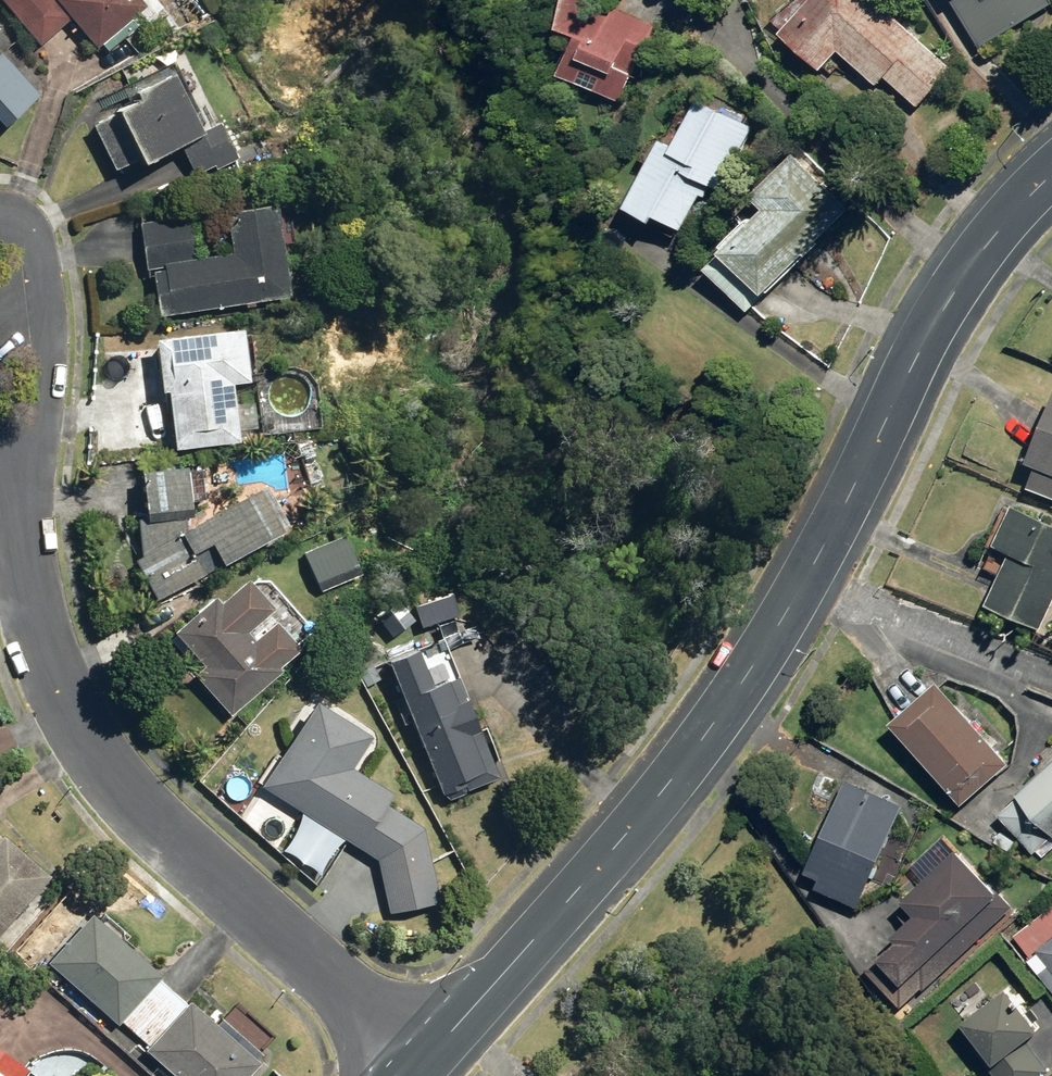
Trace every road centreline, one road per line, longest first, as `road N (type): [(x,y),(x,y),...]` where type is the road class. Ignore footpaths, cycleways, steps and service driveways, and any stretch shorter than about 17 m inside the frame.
road 1 (tertiary): [(1051,173),(965,273),(840,520),(754,663),(656,797),(422,1060)]
road 2 (residential): [(422,1060),(159,826),(100,761),(58,682),(22,525)]
road 3 (residential): [(19,211),(46,234),(54,396),(22,525)]

